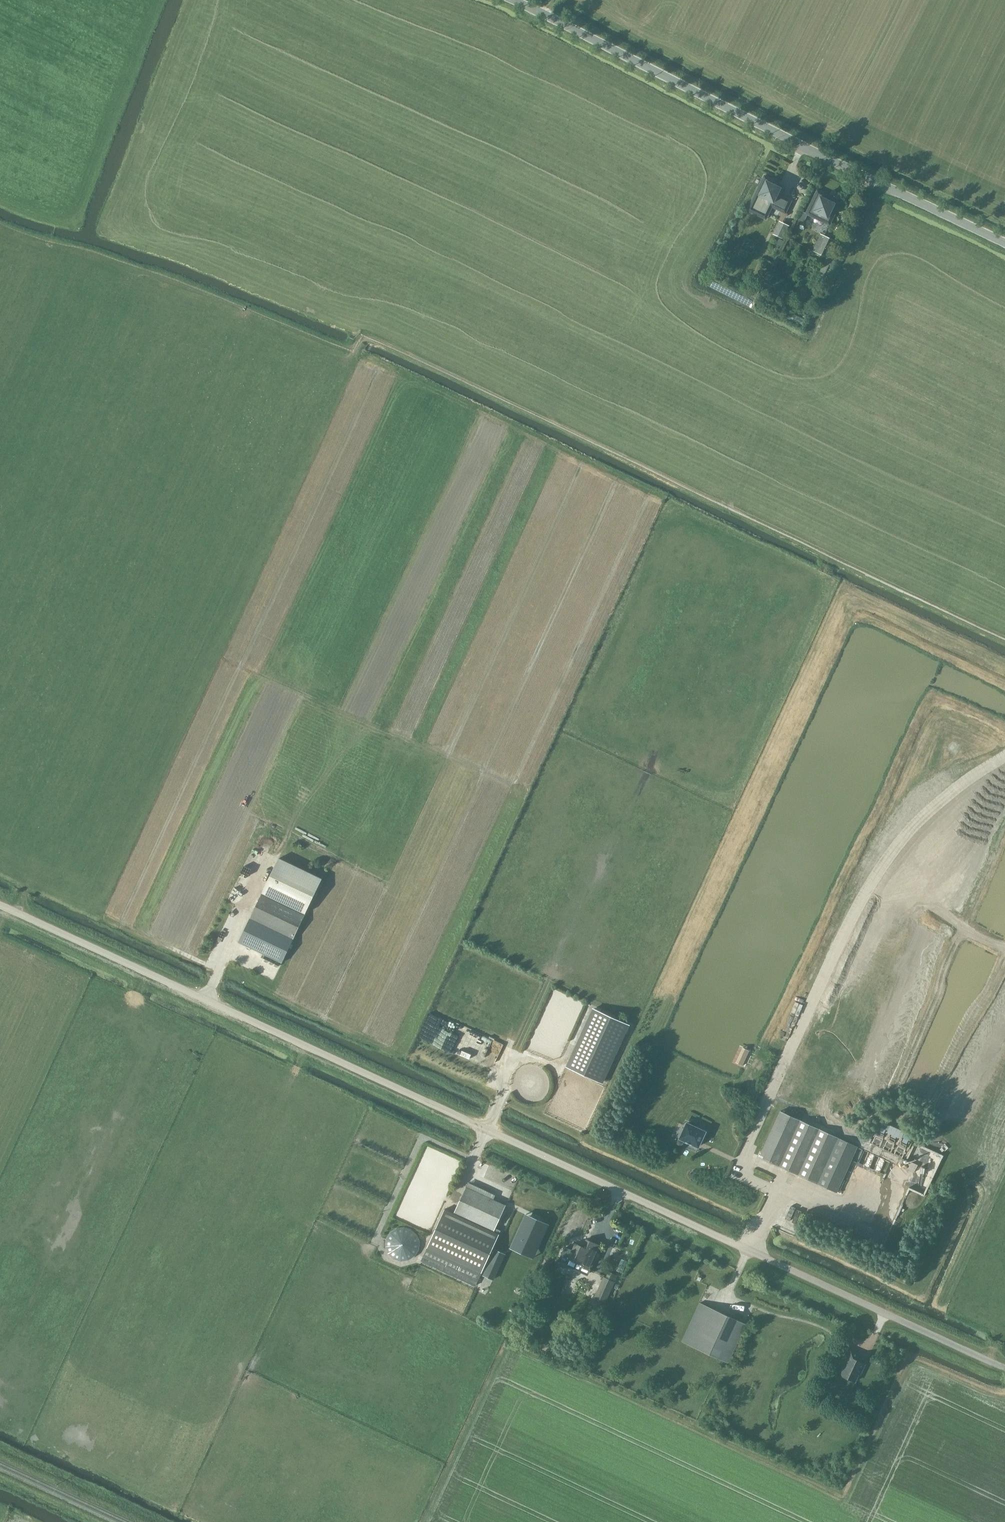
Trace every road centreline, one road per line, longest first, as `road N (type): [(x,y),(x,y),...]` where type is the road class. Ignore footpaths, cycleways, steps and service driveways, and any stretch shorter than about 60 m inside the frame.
road 1 (unclassified): [(1004,1366),(0,905)]
road 2 (unclassified): [(1004,242),(513,0)]

